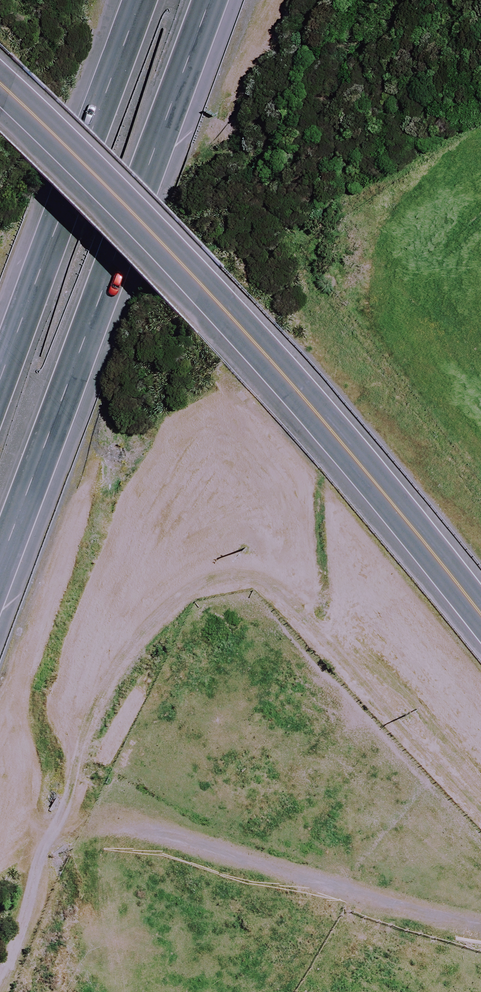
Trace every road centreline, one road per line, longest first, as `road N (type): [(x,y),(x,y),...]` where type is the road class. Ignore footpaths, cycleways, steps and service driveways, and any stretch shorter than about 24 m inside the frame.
road 1 (motorway): [(208,0),(0,558)]
road 2 (tertiary): [(201,285),(353,456),(480,620)]
road 3 (motorway): [(0,388),(142,0)]
road 4 (tertiary): [(201,285),(9,92)]

